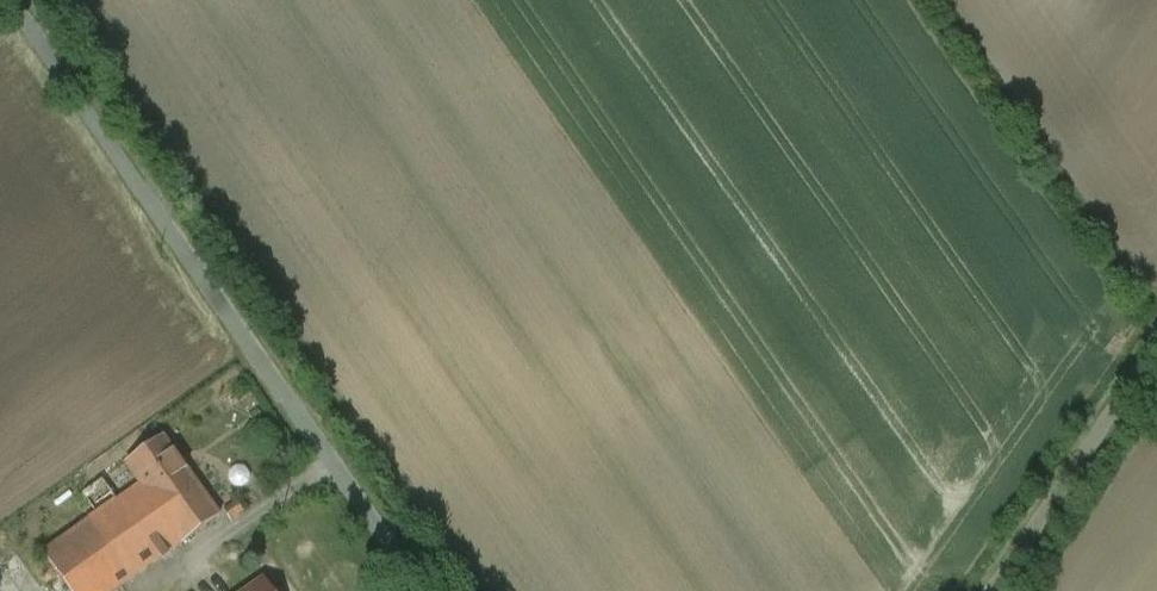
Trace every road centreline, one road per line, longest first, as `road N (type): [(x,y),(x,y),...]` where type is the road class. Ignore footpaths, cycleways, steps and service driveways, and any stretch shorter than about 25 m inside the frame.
road 1 (unclassified): [(30,0),(428,590)]
road 2 (unclassified): [(1156,347),(994,590)]

